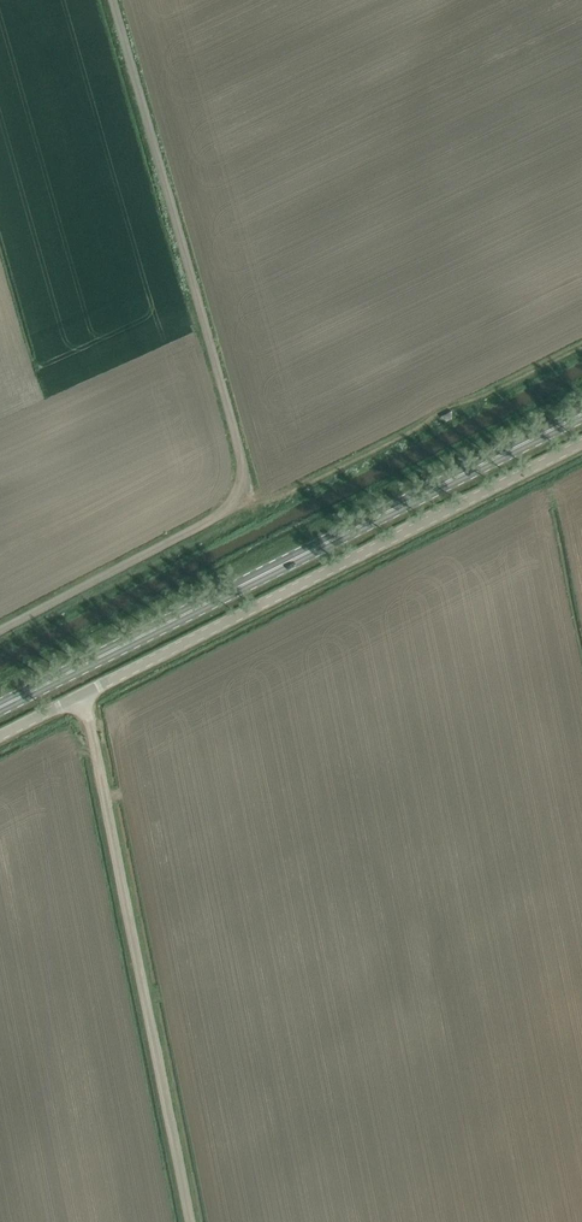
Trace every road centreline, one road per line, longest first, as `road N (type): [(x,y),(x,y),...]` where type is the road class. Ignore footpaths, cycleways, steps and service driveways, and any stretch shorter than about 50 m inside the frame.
road 1 (track): [(0,629),(219,514),(240,495),(246,471),(113,0)]
road 2 (unclassified): [(0,736),(581,442)]
road 3 (primary): [(0,707),(581,414)]
road 4 (track): [(192,1221),(100,768),(78,697)]
road 5 (track): [(581,346),(290,490),(257,499),(240,495)]

